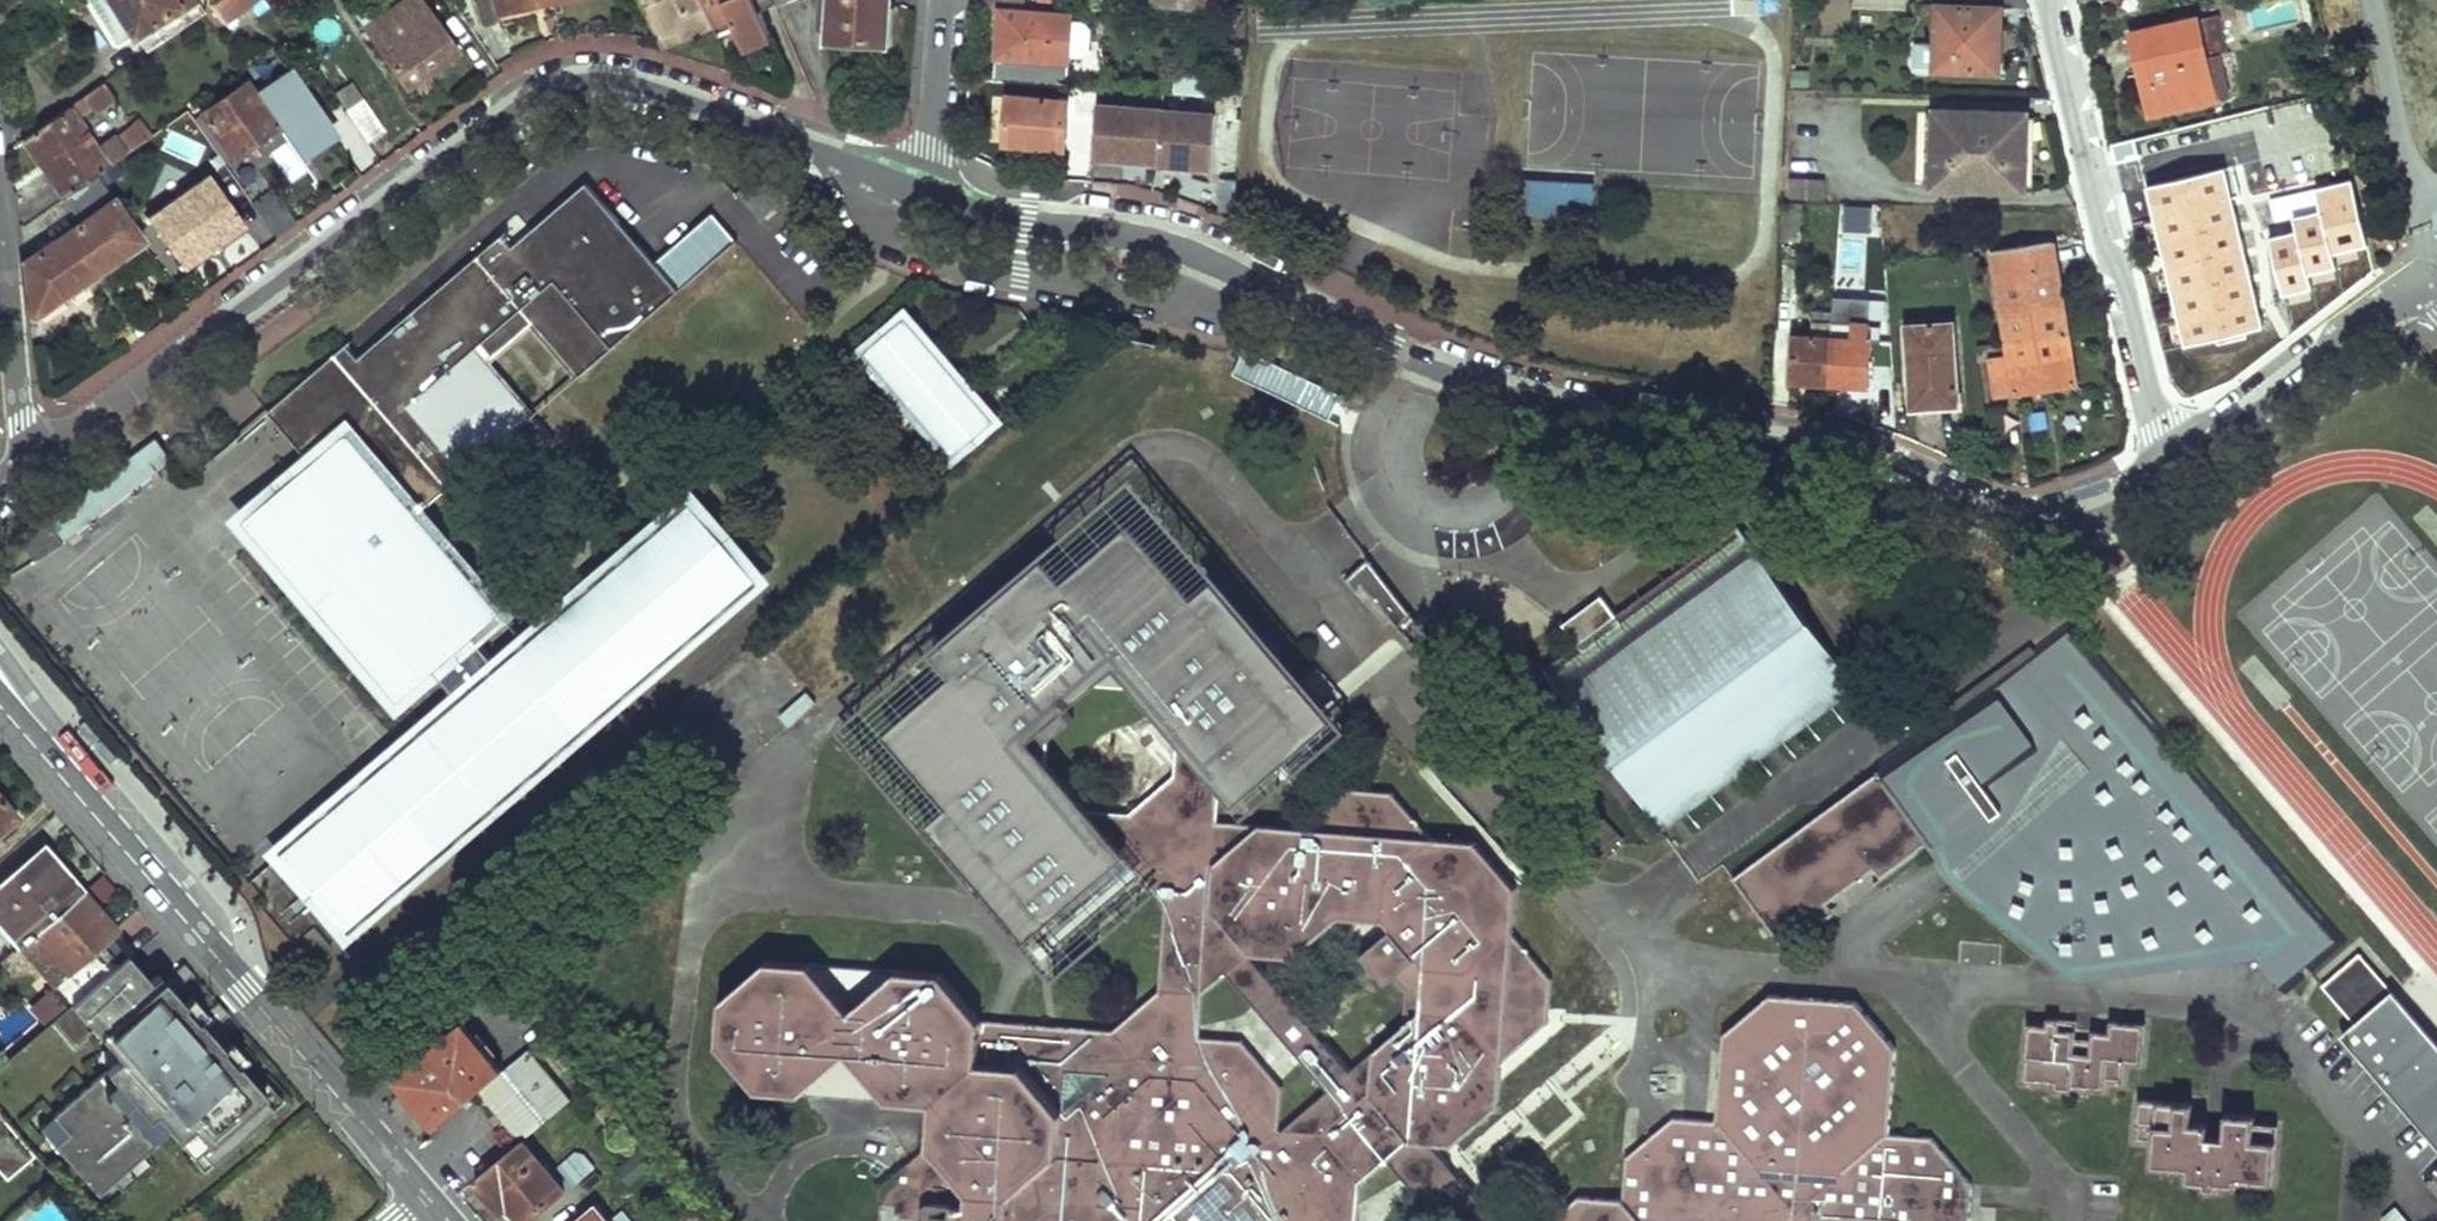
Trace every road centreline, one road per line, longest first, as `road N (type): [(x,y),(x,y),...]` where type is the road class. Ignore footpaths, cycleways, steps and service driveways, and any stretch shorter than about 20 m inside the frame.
road 1 (residential): [(2177,457),(2102,508),(2043,518),(1981,510),(1833,449),(1539,403),(1387,350),(1160,243),(985,217),(914,192)]
road 2 (residential): [(914,192),(681,99),(607,76),(571,76),(528,94),(36,455)]
road 3 (tertiary): [(422,1196),(0,706)]
road 4 (residential): [(2053,0),(2142,373),(2177,457)]
road 5 (residential): [(2436,293),(2424,275),(2177,457)]
road 6 (residential): [(36,455),(23,421),(0,224)]
road 7 (residential): [(914,192),(939,119),(947,0)]

